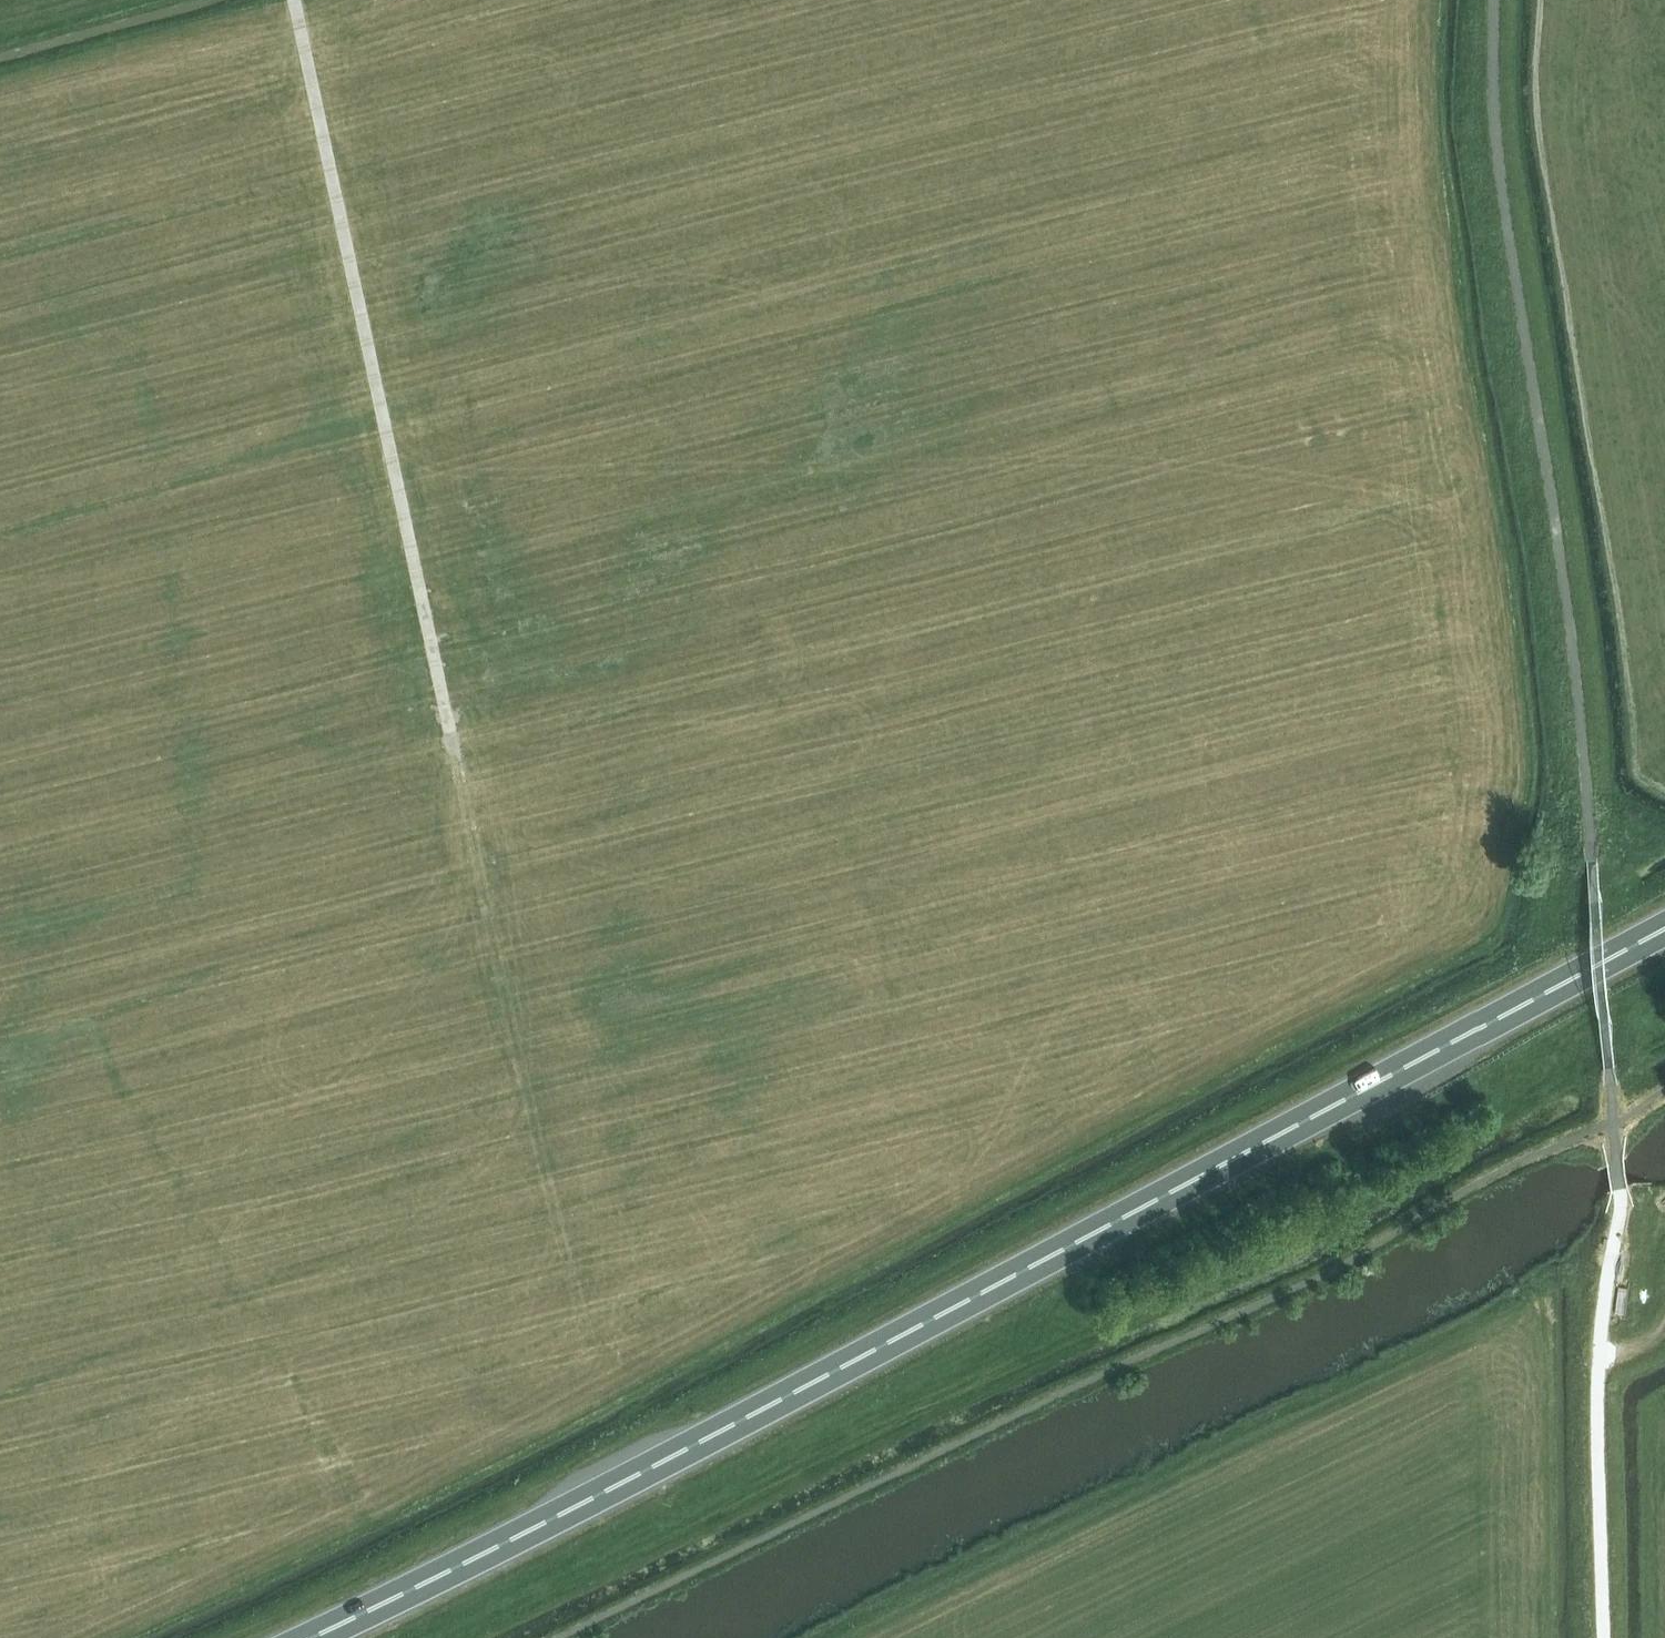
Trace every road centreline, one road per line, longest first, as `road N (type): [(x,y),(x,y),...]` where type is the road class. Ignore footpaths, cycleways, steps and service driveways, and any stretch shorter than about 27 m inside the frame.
road 1 (trunk): [(314,1637),(631,1479),(1664,929)]
road 2 (unclassified): [(1605,1637),(1599,1396),(1613,1254)]

